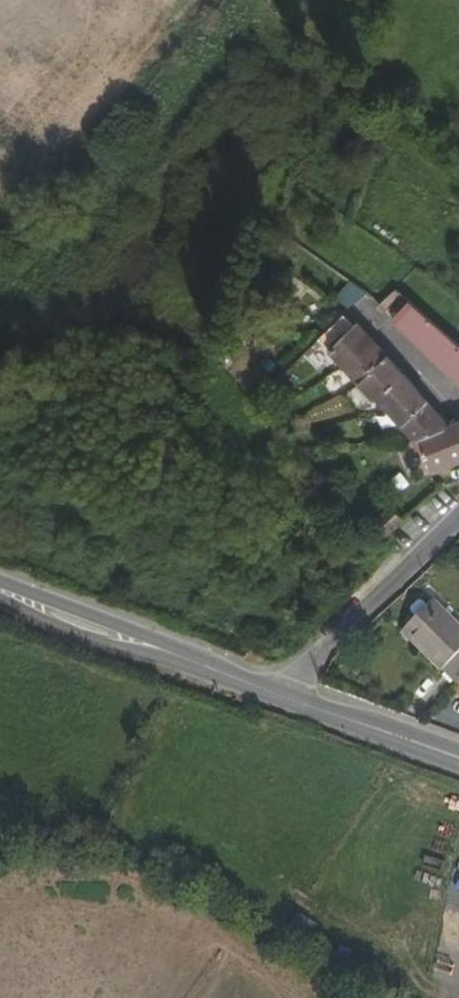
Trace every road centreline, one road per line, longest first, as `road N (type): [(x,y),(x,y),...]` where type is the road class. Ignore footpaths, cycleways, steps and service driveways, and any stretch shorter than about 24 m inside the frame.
road 1 (primary): [(0,589),(285,697)]
road 2 (residential): [(458,518),(285,697)]
road 3 (primary): [(285,697),(458,760)]

